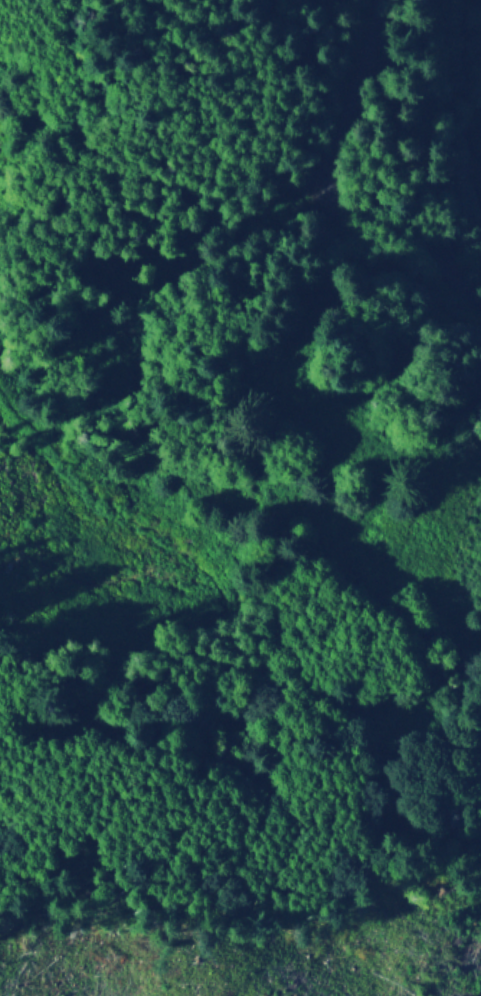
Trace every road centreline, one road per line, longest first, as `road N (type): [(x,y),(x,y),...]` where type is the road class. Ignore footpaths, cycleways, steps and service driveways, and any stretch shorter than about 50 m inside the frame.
road 1 (residential): [(480,300),(433,261),(336,213),(318,190),(375,0)]

